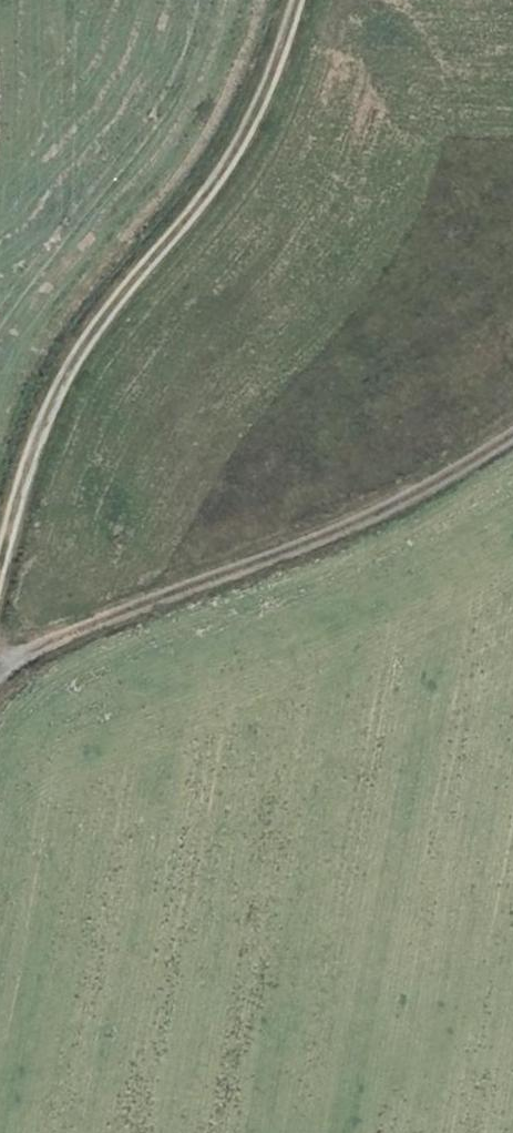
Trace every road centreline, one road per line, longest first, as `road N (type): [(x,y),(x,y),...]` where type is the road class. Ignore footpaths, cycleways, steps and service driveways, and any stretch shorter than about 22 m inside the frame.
road 1 (track): [(0,624),(65,381),(257,121),(305,0)]
road 2 (track): [(0,666),(313,543),(512,435)]

